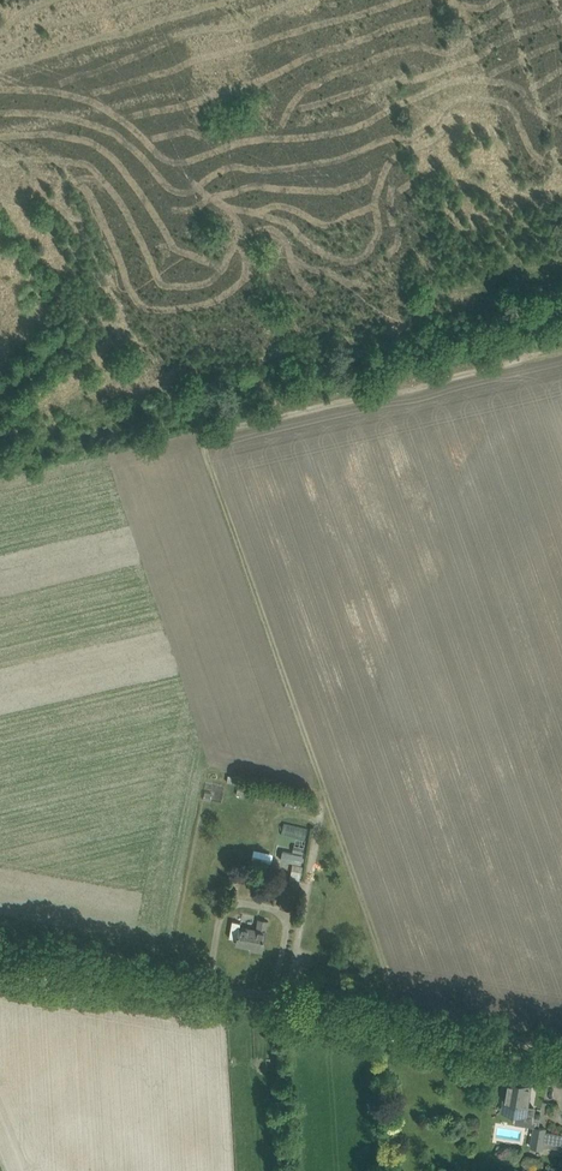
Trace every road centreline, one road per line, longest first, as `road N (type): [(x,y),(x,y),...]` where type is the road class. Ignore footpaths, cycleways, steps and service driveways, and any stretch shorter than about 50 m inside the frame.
road 1 (unclassified): [(561,1049),(0,952)]

